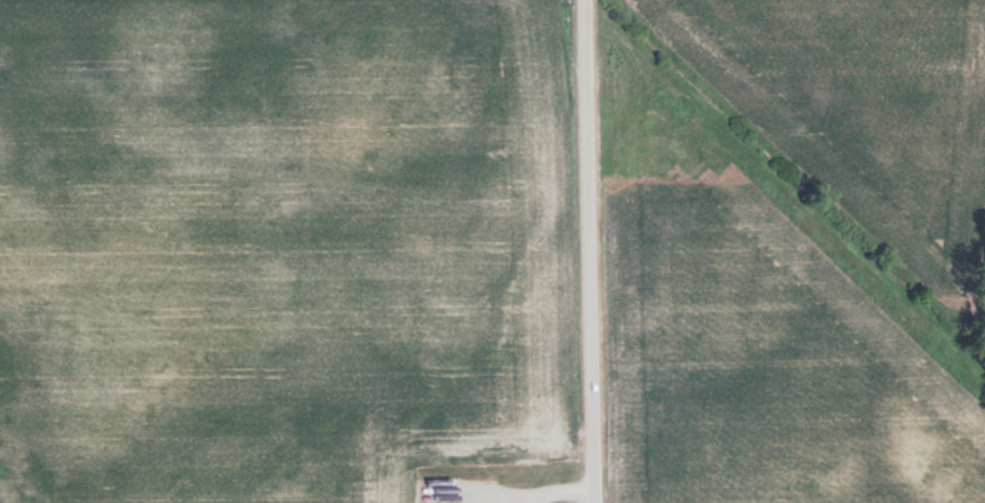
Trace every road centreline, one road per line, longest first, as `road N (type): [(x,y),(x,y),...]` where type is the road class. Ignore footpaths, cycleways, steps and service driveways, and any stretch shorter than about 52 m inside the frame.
road 1 (residential): [(594,502),(588,0)]

